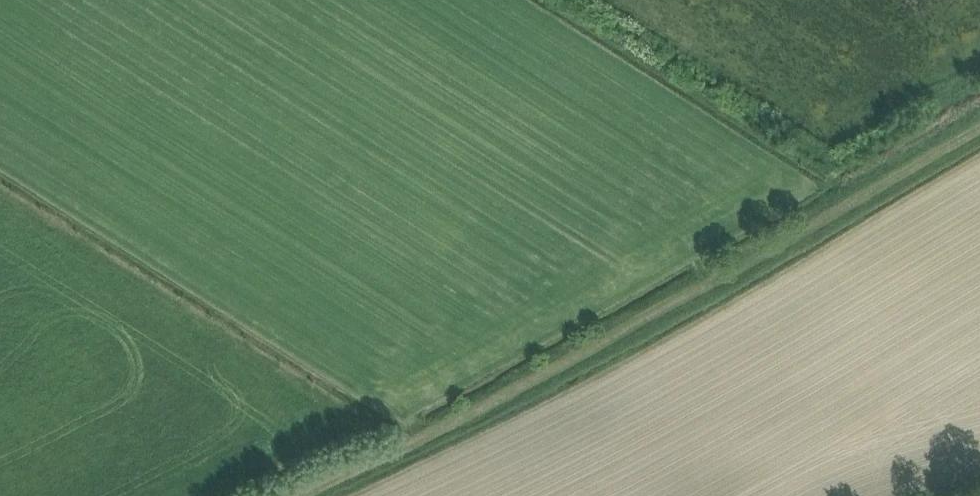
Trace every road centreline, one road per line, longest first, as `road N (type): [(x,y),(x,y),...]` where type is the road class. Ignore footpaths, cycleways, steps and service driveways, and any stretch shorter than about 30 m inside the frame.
road 1 (track): [(292,495),(500,397),(979,126)]

